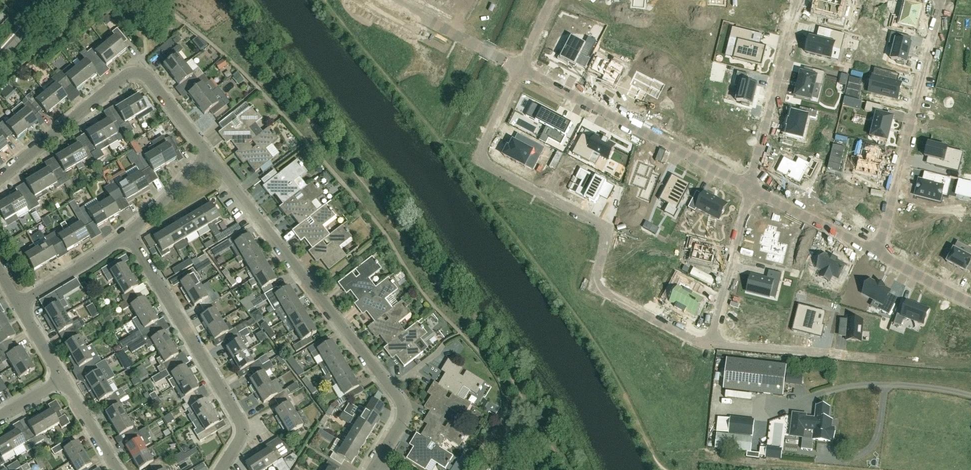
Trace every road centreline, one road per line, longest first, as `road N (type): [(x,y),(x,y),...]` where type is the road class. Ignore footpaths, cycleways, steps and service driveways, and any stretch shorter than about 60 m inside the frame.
road 1 (residential): [(520,67),(480,159),(607,229),(594,285),(713,344)]
road 2 (residential): [(208,158),(399,398),(400,416),(377,461)]
road 3 (residential): [(0,183),(136,66),(208,158)]
road 4 (residential): [(220,469),(241,434),(237,415),(127,235)]
road 5 (residential): [(879,256),(941,0)]
road 6 (residential): [(750,185),(520,67)]
road 7 (residential): [(750,185),(795,0)]
road 8 (residential): [(750,185),(713,344)]
road 9 (residential): [(520,67),(384,0)]
road 10 (residential): [(879,256),(750,185)]
road 11 (residential): [(17,304),(127,235)]
road 12 (residential): [(713,344),(836,354)]

